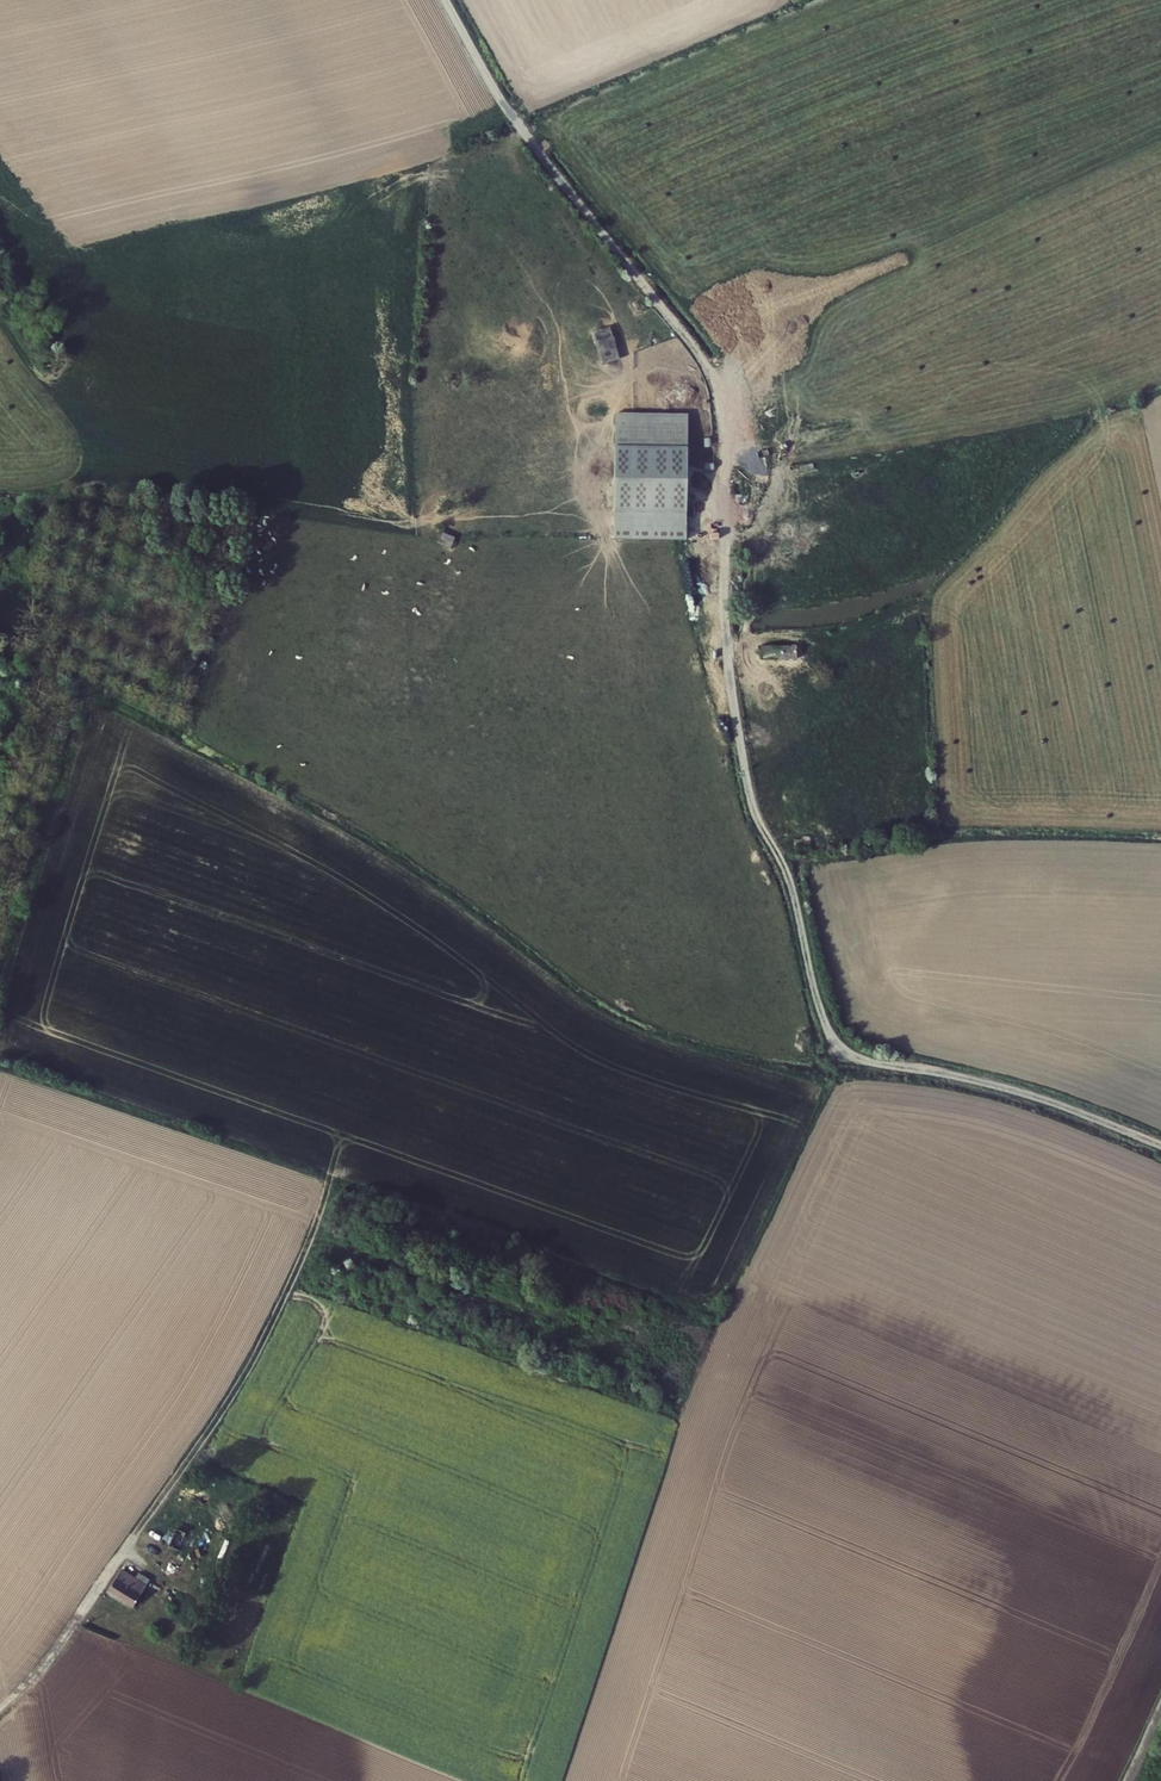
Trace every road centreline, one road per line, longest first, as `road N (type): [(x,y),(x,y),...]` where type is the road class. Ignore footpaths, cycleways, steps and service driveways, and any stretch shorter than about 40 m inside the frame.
road 1 (track): [(1160,1146),(1031,1095),(882,1065),(832,1040),(785,869),(753,811),(724,611),(728,520),(720,404),(698,353),(516,122),(445,0)]
road 2 (track): [(312,1234),(221,1410),(136,1534)]
road 3 (unclassified): [(136,1534),(42,1667),(0,1713)]

